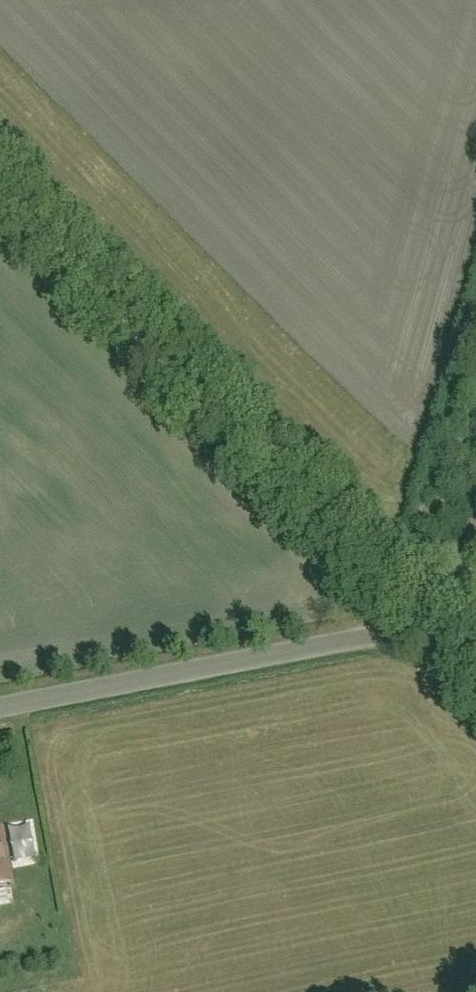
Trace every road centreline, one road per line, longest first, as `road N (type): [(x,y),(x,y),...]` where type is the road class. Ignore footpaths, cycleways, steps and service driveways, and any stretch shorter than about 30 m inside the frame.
road 1 (track): [(426,621),(0,200)]
road 2 (unclassified): [(0,708),(385,631),(451,639)]
road 3 (unclassified): [(439,606),(475,492)]

